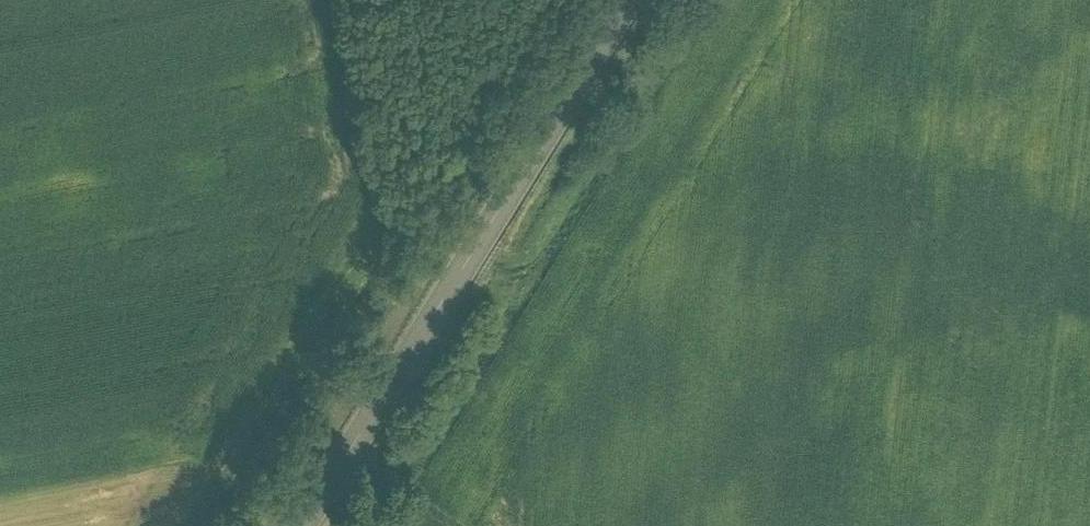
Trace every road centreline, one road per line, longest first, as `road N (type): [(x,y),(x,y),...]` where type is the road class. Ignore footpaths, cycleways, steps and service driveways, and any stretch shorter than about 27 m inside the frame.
road 1 (primary): [(298,525),(627,0)]

